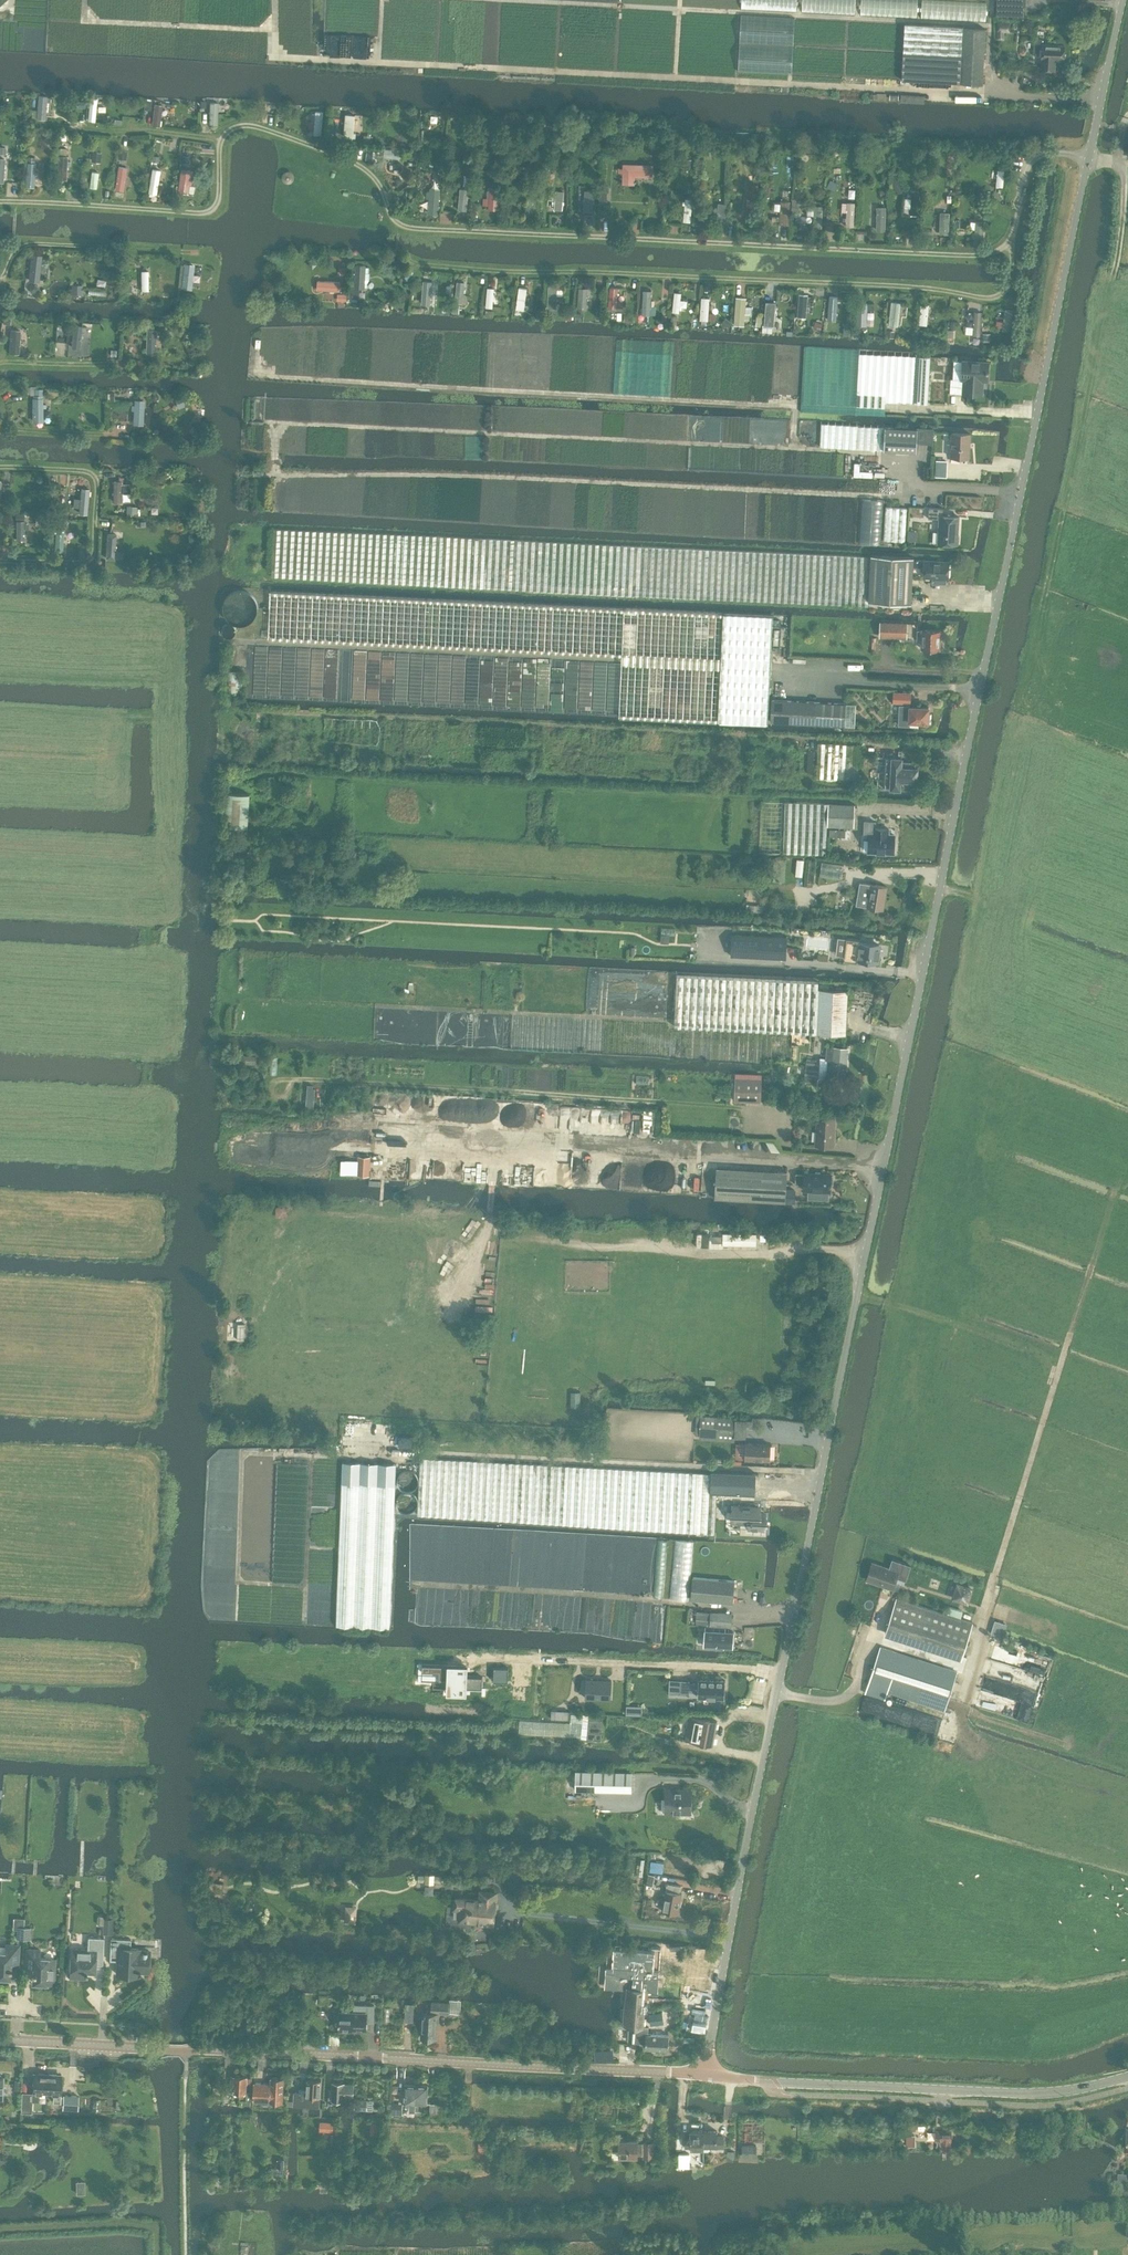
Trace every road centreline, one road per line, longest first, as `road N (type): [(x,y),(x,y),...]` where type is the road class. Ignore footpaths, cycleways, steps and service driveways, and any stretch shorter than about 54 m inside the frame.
road 1 (unclassified): [(705,2074),(1124,0)]
road 2 (track): [(906,487),(891,496),(273,474),(274,422),(908,455)]
road 3 (track): [(1010,245),(983,257),(423,229),(398,225),(376,179),(353,162),(253,127),(222,140),(211,211),(0,203)]
road 4 (track): [(989,95),(275,58),(274,0)]
road 5 (track): [(942,875),(880,872),(819,890),(248,867),(241,840),(277,841)]
road 6 (track): [(1020,204),(1012,283),(990,299),(928,288),(467,270),(398,261),(398,225)]
road 7 (track): [(793,449),(796,405),(253,376),(256,340)]
road 8 (tertiary): [(705,2074),(187,2050)]
road 9 (track): [(709,945),(660,946),(633,932),(390,919),(230,919)]
road 10 (track): [(517,0),(991,25)]
road 11 (track): [(1045,588),(1118,260),(1126,189),(1117,166),(1089,155)]
road 12 (tertiary): [(1127,2078),(1037,2094),(705,2074)]
road 13 (track): [(354,1449),(346,1456),(243,1453),(238,1582),(305,1586),(304,1619)]
road 14 (track): [(702,1153),(377,1130)]
road 15 (track): [(694,1606),(420,1583)]
road 16 (track): [(275,31),(84,20),(85,0)]
road 17 (track): [(0,281),(17,253),(35,245),(192,252)]
road 18 (tertiary): [(0,2040),(187,2050)]
road 19 (track): [(92,564),(99,501),(93,477),(0,467)]
road 20 (track): [(222,140),(50,126)]
road 21 (track): [(256,920),(263,931),(342,939),(396,919)]
road 22 (track): [(681,1251),(545,1243)]
road 23 (track): [(305,1586),(311,1455)]

